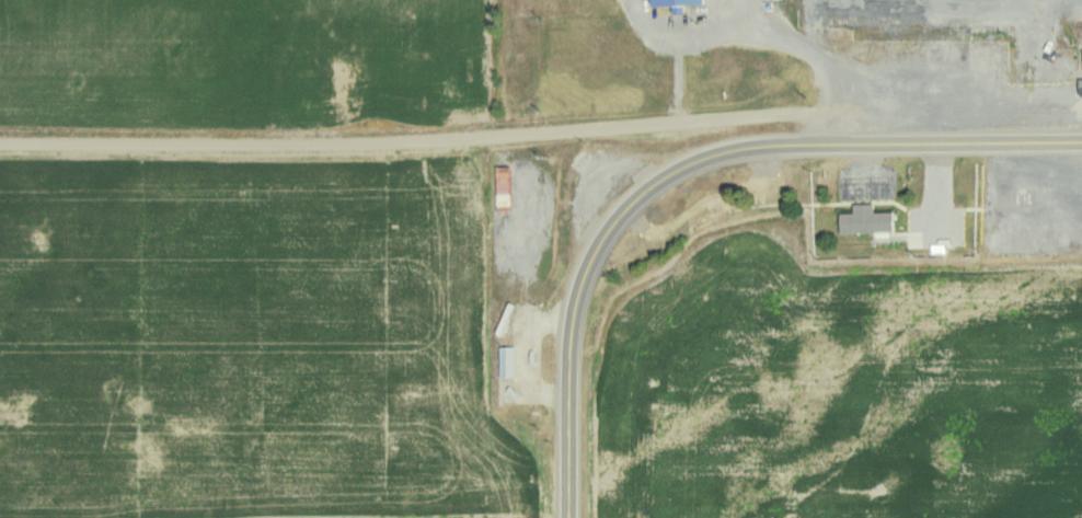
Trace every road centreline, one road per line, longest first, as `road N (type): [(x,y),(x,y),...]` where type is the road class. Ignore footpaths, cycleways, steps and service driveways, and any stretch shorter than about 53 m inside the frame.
road 1 (residential): [(831,146),(819,116),(805,111),(394,141)]
road 2 (primary): [(666,179),(704,160),(774,146),(1081,141)]
road 3 (residential): [(394,141),(0,143)]
road 4 (primary): [(568,517),(574,302),(613,223),(666,179)]

